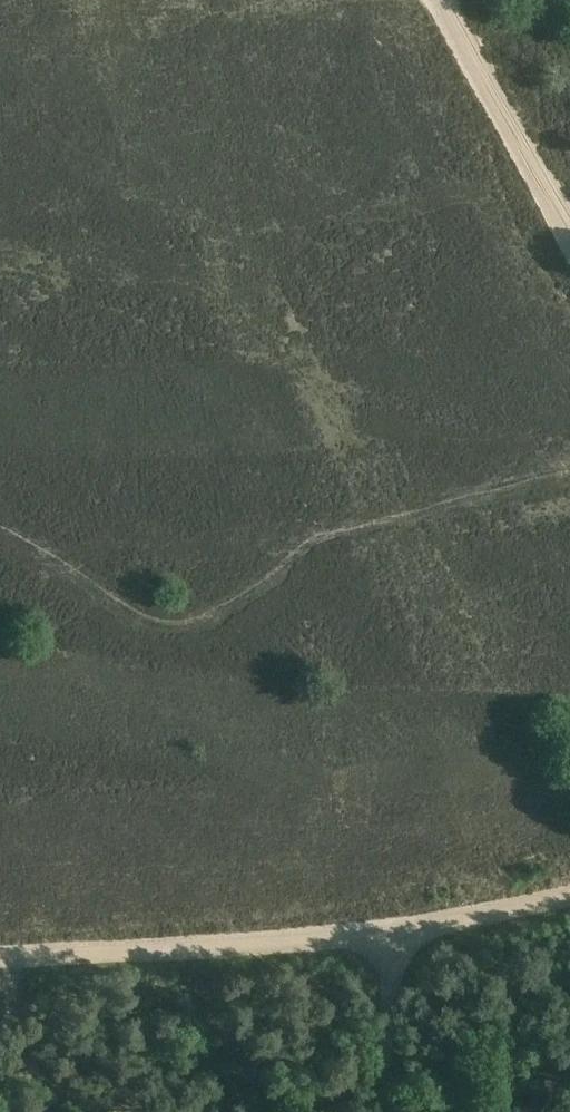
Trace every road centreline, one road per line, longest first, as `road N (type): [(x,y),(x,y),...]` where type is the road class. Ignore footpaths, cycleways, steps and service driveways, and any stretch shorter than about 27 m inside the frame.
road 1 (track): [(569,895),(246,943),(0,952)]
road 2 (track): [(433,0),(569,243)]

